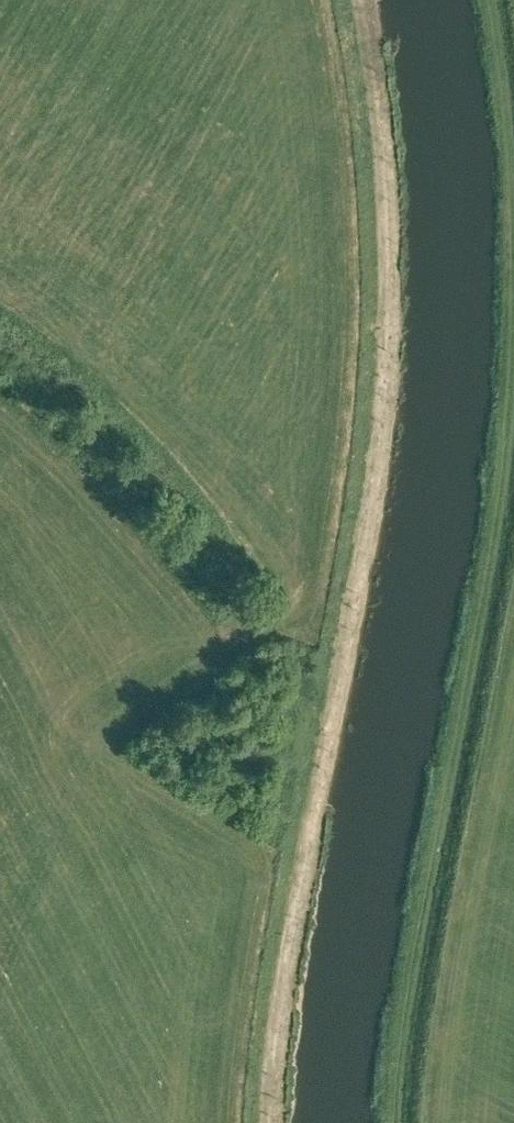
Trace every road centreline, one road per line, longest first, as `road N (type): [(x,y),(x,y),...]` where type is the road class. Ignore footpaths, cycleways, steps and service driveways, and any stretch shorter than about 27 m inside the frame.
road 1 (track): [(488,0),(511,255),(506,429),(420,868),(390,1122)]

